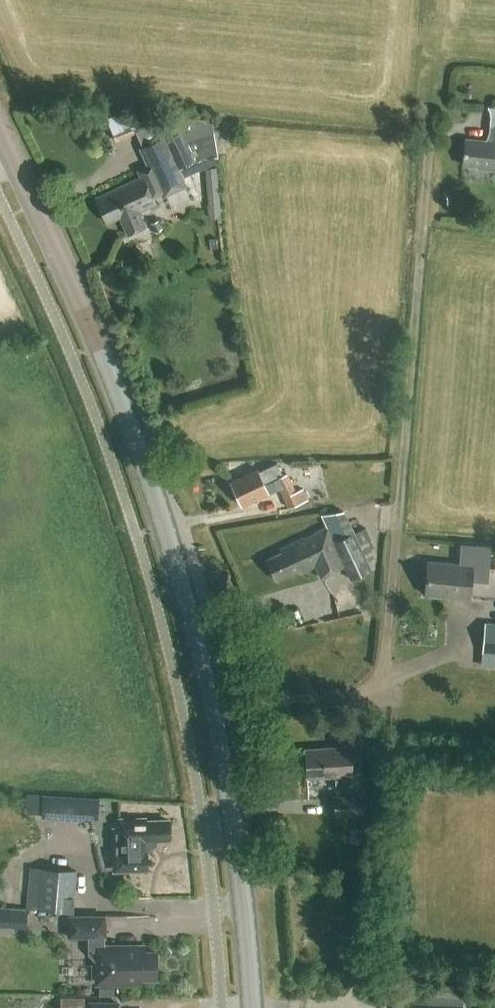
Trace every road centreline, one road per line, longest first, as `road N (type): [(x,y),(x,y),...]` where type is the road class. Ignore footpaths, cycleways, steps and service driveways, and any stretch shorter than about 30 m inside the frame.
road 1 (secondary): [(253,1007),(238,819),(181,579),(100,346),(0,130)]
road 2 (track): [(214,705),(342,699),(380,675),(429,139),(456,129)]

